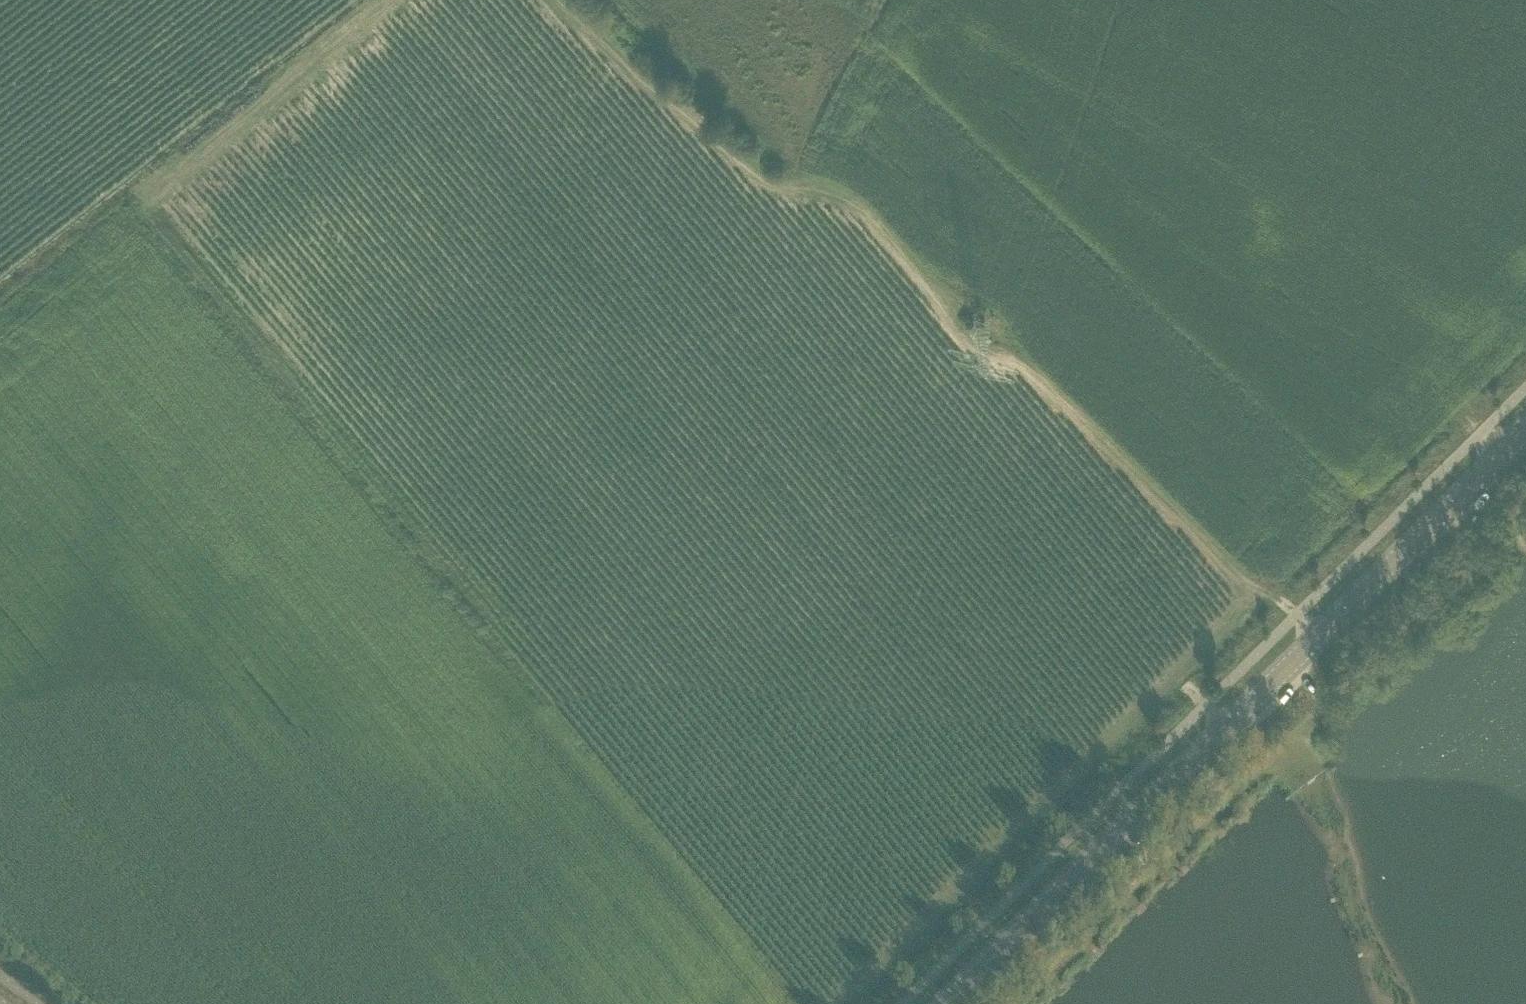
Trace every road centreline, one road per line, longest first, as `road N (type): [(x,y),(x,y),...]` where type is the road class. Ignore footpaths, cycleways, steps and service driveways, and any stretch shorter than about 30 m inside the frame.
road 1 (track): [(581,0),(764,185),(843,198),(1322,633)]
road 2 (tertiary): [(946,1003),(1525,431)]

